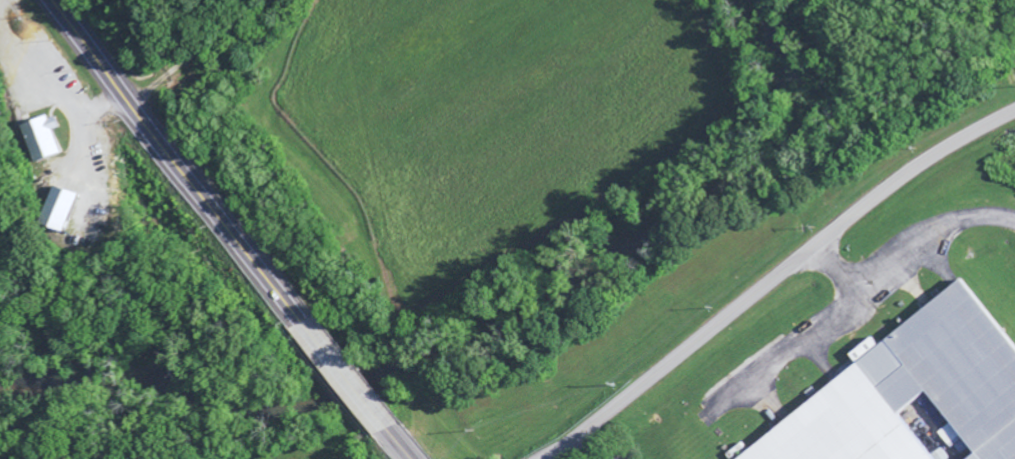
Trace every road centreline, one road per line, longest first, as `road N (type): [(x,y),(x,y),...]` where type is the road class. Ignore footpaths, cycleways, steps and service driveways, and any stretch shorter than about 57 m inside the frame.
road 1 (primary): [(414,458),(49,0)]
road 2 (residential): [(554,458),(870,205),(1014,115)]

